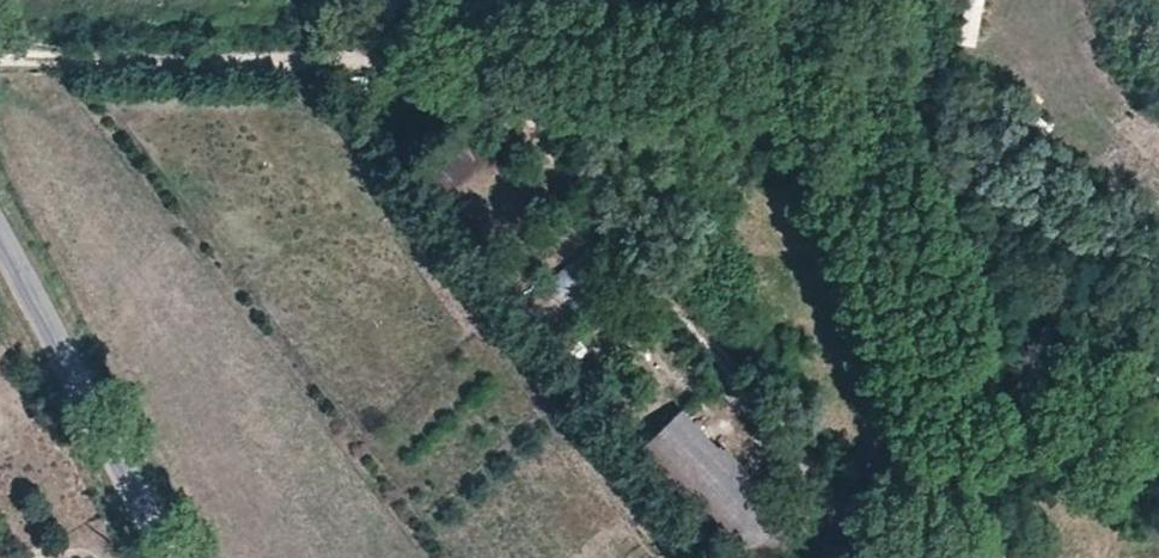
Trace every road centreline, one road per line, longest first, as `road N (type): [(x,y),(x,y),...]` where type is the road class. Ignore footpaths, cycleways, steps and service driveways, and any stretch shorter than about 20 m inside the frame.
road 1 (track): [(493,74),(815,483),(846,557)]
road 2 (track): [(0,62),(396,61),(493,74)]
road 3 (track): [(903,0),(831,110),(729,84),(493,74)]
road 4 (tertiary): [(0,258),(159,557)]

